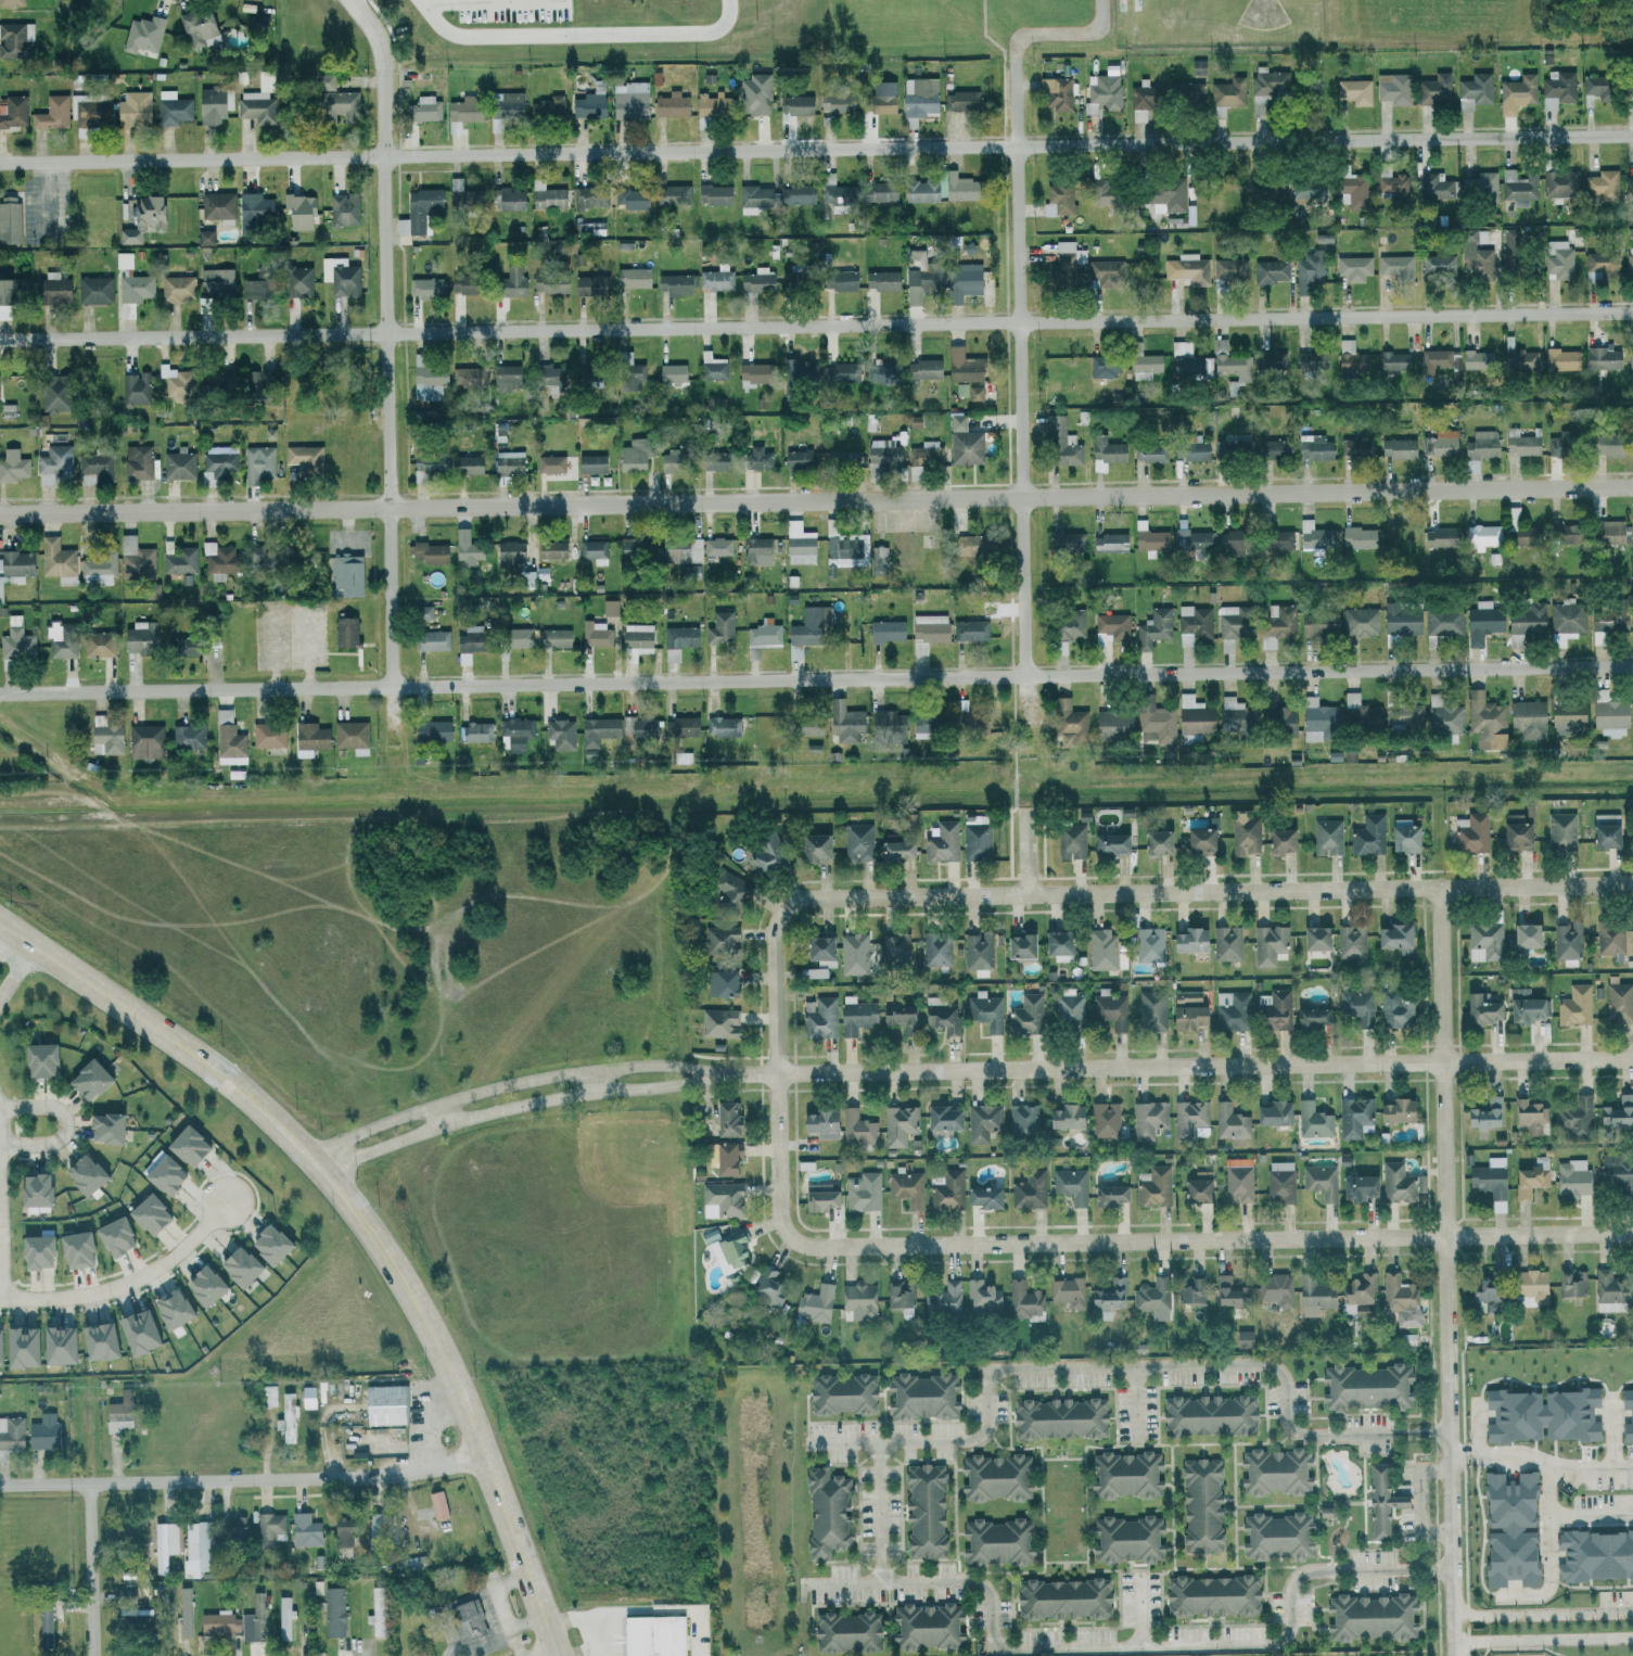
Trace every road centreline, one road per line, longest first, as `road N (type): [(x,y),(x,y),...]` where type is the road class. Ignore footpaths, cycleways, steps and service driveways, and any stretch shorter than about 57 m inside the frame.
road 1 (residential): [(1632,664),(0,693)]
road 2 (residential): [(0,162),(1632,134)]
road 3 (tertiary): [(0,513),(1632,485)]
road 4 (residential): [(0,338),(1632,311)]
road 5 (residential): [(1632,884),(813,894),(786,906),(776,927),(778,1071)]
road 6 (residential): [(778,1071),(779,1218),(813,1240),(1632,1232)]
road 7 (primary): [(0,923),(258,1104),(378,1240),(456,1372),(559,1655)]
road 8 (residential): [(710,1072),(1632,1057)]
road 9 (residential): [(1458,1655),(1440,887)]
road 10 (residential): [(394,725),(385,72),(375,31),(351,0)]
road 11 (residential): [(1023,675),(1016,58)]
road 12 (residential): [(0,1485),(399,1477),(486,1449)]
road 13 (residential): [(710,1072),(689,1065),(571,1073),(481,1092),(311,1158)]
road 14 (residential): [(326,1175),(486,1112),(574,1094),(690,1085),(710,1072)]
road 15 (residential): [(0,1299),(124,1284),(156,1268),(227,1199)]
road 16 (residential): [(1632,1610),(1470,1612),(1460,1628)]
road 17 (residential): [(1632,1466),(1567,1468),(1522,1453),(1454,1454)]
road 18 (residential): [(1460,1628),(1468,1641),(1632,1639)]
road 19 (residential): [(93,1483),(96,1655)]
road 20 (residential): [(0,1144),(48,1144),(65,1128),(51,1106),(0,1107)]
road 21 (residential): [(1547,1462),(1548,1515),(1632,1514)]
road 22 (residential): [(1454,1465),(1421,1467),(1420,1531),(1455,1532)]

